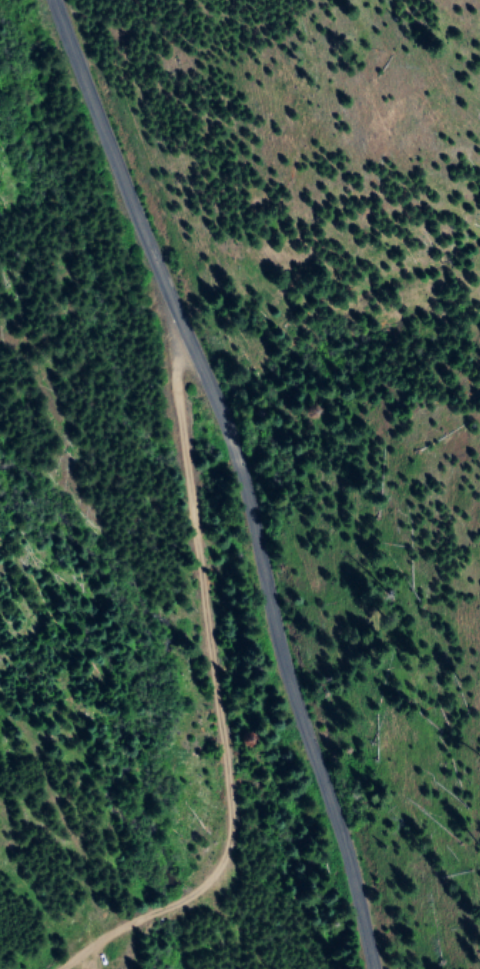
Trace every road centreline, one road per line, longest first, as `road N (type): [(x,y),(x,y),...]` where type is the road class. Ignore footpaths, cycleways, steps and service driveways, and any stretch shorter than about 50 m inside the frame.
road 1 (secondary): [(360,968),(344,864),(201,381),(43,0)]
road 2 (track): [(171,968),(207,932),(232,860),(225,751),(147,533),(147,418),(201,381)]

